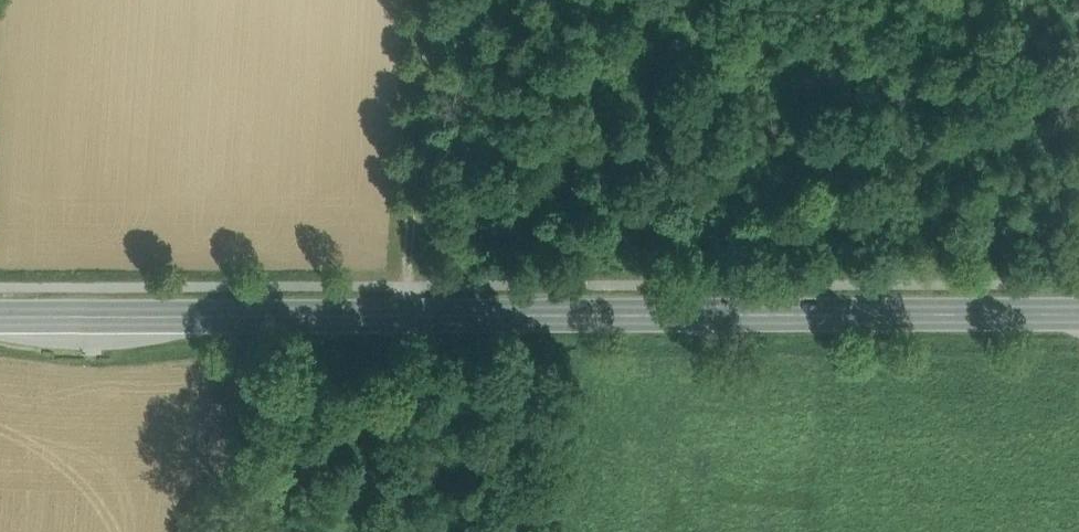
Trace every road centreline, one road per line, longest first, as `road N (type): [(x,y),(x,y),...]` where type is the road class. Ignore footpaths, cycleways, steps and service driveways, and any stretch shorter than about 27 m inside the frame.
road 1 (primary): [(0,319),(1078,313)]

